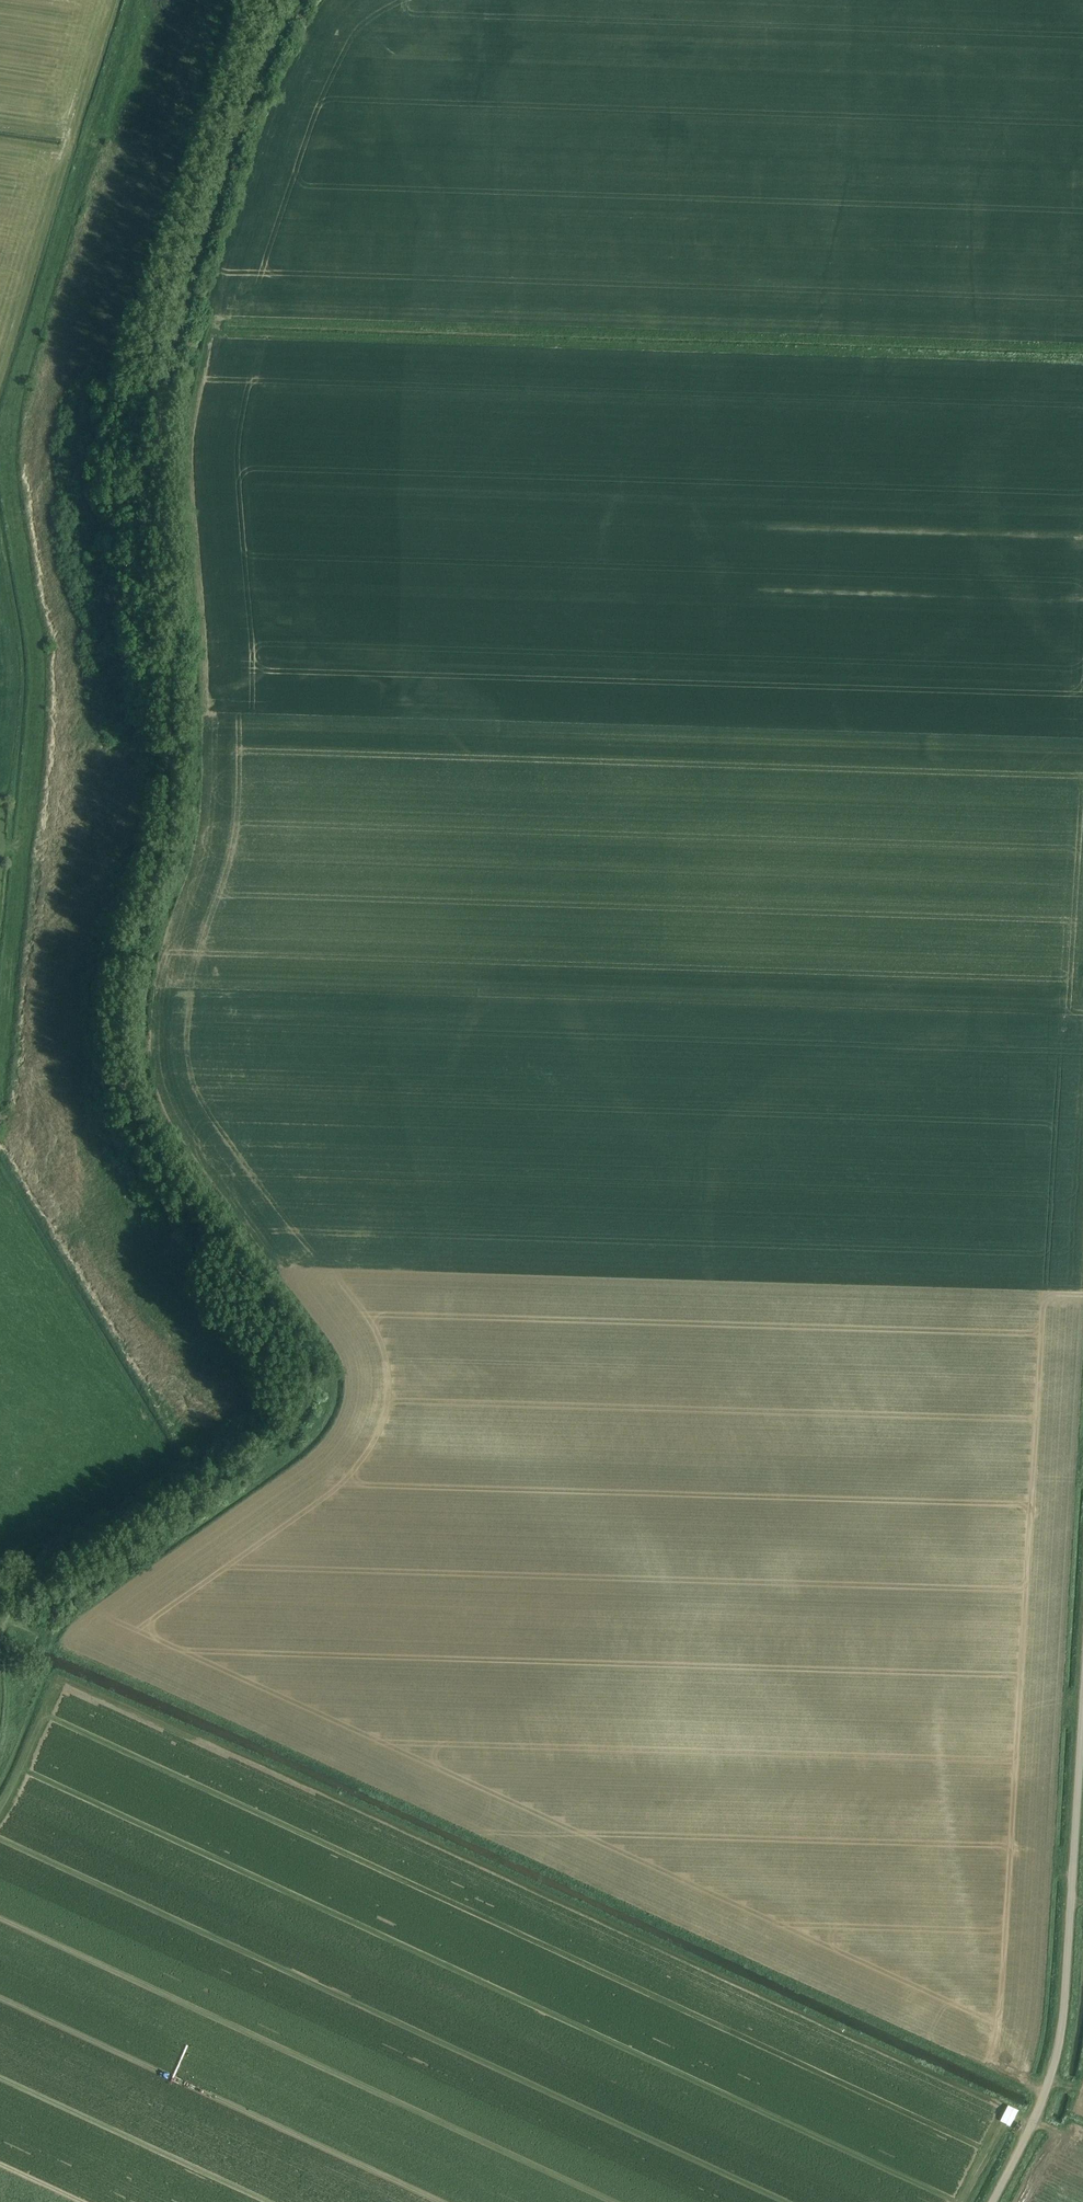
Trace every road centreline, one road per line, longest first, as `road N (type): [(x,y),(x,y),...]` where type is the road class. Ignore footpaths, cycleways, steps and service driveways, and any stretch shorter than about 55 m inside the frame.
road 1 (track): [(0,1638),(17,1600),(285,1434),(310,1383),(306,1358),(137,1117),(115,1056),(121,985),(169,797),(158,417),(168,348),(253,84),(298,0)]
road 2 (unclassified): [(992,2201),(1035,2119),(1058,2049),(1082,1716)]

